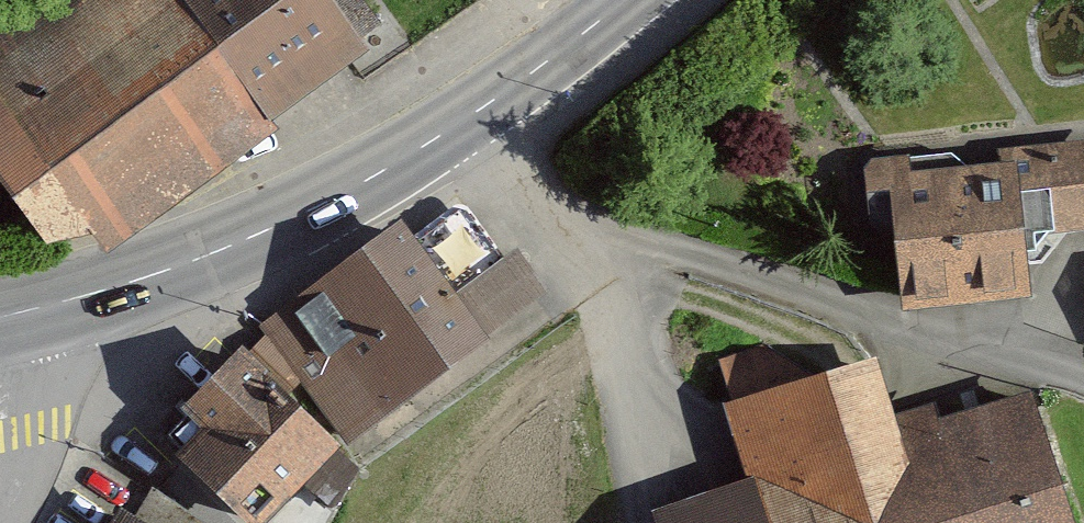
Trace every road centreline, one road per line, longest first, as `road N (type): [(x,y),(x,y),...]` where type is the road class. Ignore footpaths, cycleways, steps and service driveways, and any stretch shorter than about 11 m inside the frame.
road 1 (residential): [(576,230),(698,255),(1083,378)]
road 2 (secondary): [(0,318),(72,305),(223,251),(311,211),(457,125)]
road 3 (residential): [(576,230),(663,433)]
road 4 (secondary): [(457,125),(626,0)]
road 5 (residential): [(457,125),(513,191),(576,230)]

